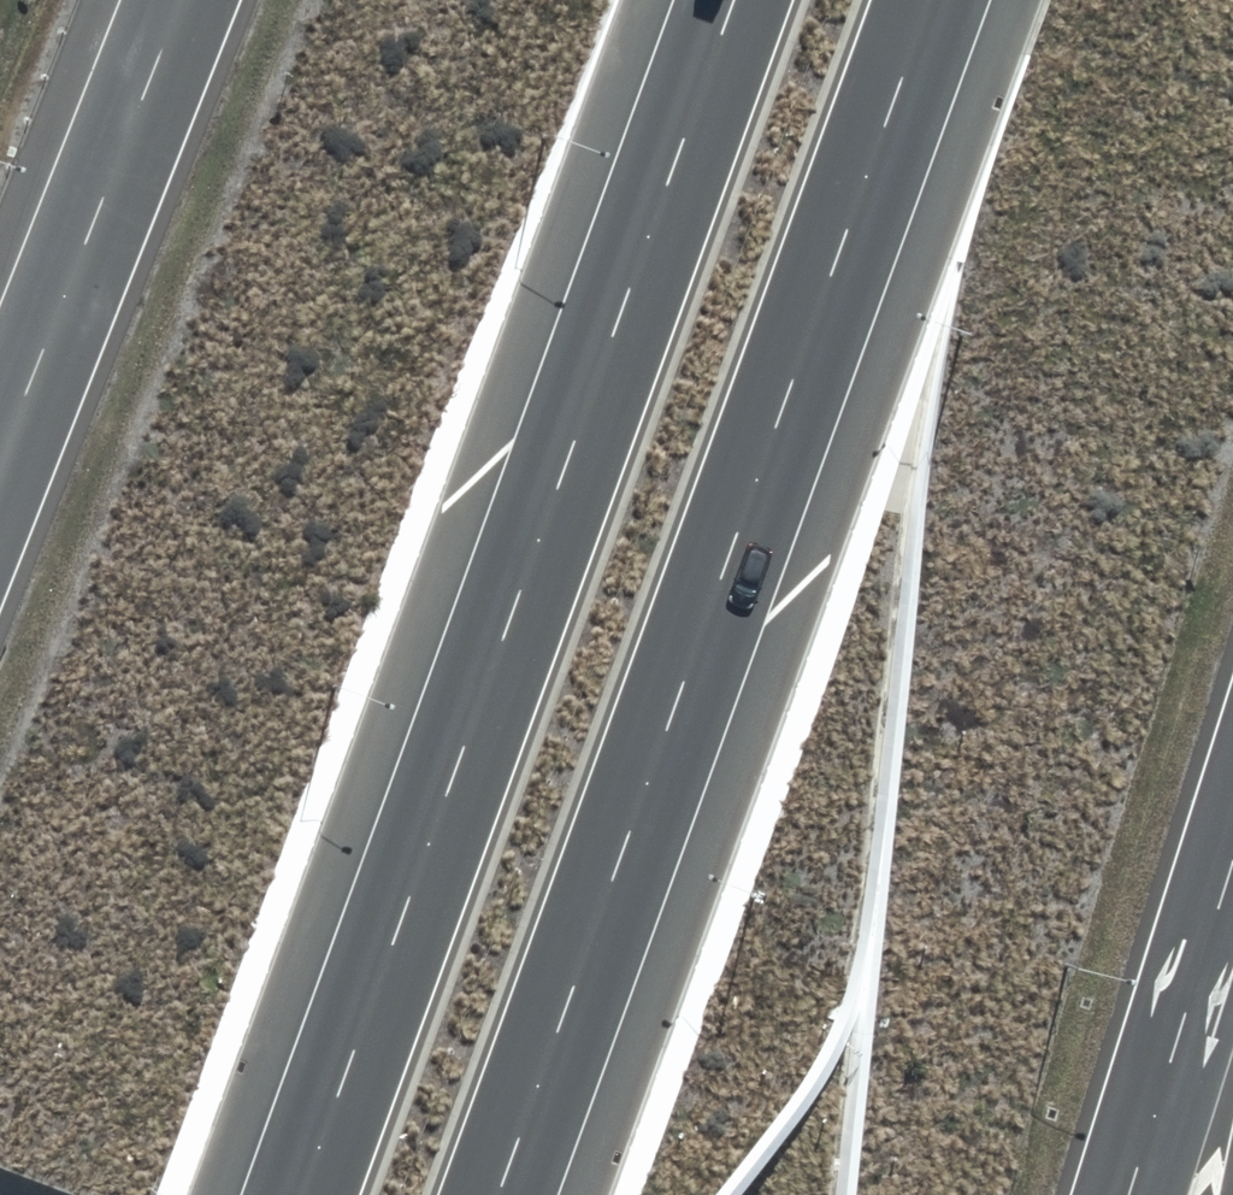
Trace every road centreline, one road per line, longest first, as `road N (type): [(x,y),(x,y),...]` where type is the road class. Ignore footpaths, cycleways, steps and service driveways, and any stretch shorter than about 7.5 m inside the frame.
road 1 (trunk): [(296,1194),(730,0)]
road 2 (trunk): [(933,0),(499,1194)]
road 3 (trunk): [(0,456),(180,0)]
road 4 (trunk): [(1232,934),(1142,1194)]

